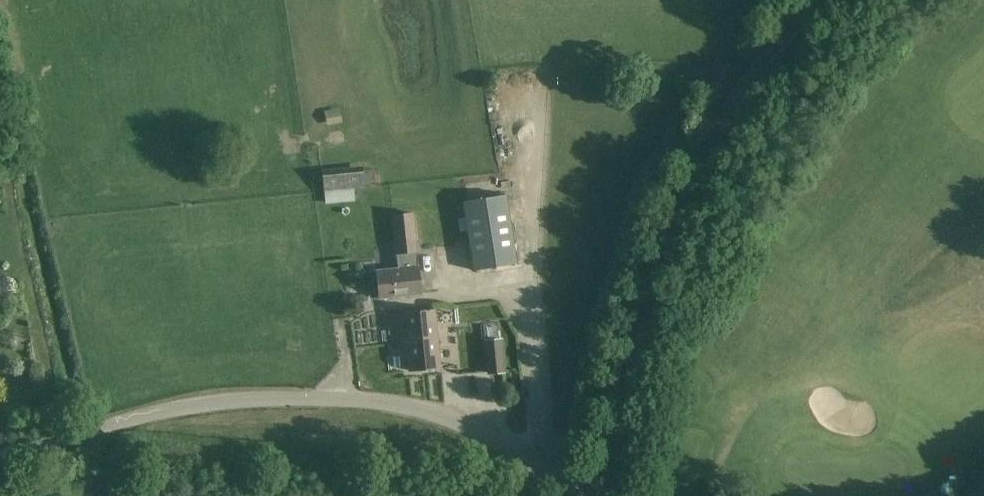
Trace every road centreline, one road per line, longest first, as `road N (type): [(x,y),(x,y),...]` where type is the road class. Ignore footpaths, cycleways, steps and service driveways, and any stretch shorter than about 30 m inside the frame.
road 1 (unclassified): [(605,495),(609,450),(662,251),(691,181),(764,60),(817,0)]
road 2 (unclassified): [(589,495),(444,416),(388,403),(284,398),(169,408),(88,432)]

